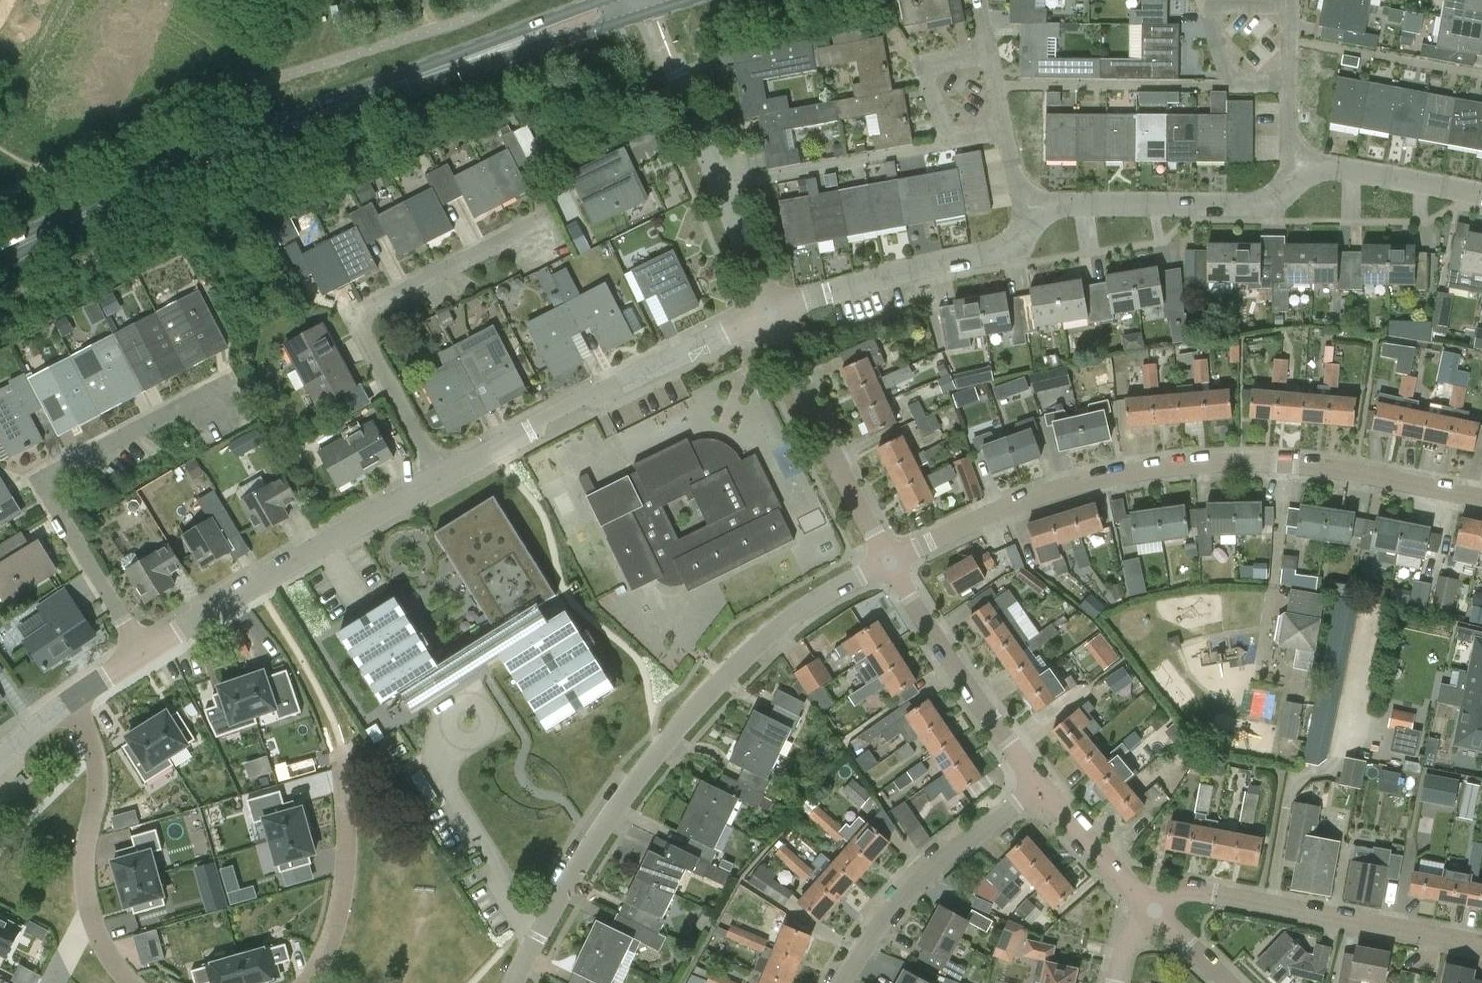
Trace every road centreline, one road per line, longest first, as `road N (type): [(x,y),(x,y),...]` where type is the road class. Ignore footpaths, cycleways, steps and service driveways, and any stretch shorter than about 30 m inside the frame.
road 1 (primary): [(0,251),(249,140),(643,1)]
road 2 (residential): [(1481,499),(1285,462),(1167,466),(1038,496),(889,561)]
road 3 (residential): [(511,982),(632,782),(725,677),(803,611),(889,561)]
road 4 (residential): [(141,655),(54,504),(52,484),(87,455),(233,379)]
road 5 (residential): [(442,478),(366,339),(366,314),(375,302),(546,221)]
road 6 (residential): [(442,478),(767,310)]
road 7 (residential): [(141,655),(442,478)]
road 8 (residential): [(1481,945),(1183,891),(1154,911)]
road 9 (residential): [(129,982),(87,912),(82,864),(99,774),(88,727),(70,703)]
road 10 (residential): [(1040,214),(992,250),(767,310)]
road 11 (residential): [(1301,165),(1285,193),(1270,200),(1064,205),(1040,214)]
road 12 (residential): [(889,561),(767,310)]
road 13 (residential): [(1039,788),(901,895),(844,982)]
road 14 (residential): [(1039,788),(889,561)]
road 15 (residential): [(767,310),(673,68)]
road 16 (residential): [(342,747),(348,834),(341,901),(307,982)]
road 17 (residential): [(1290,2),(1210,4),(1231,84),(1290,85)]
road 18 (residential): [(1005,129),(949,139),(921,66),(988,50)]
road 19 (residential): [(1481,196),(1301,165)]
road 20 (residential): [(1154,911),(1039,788)]

